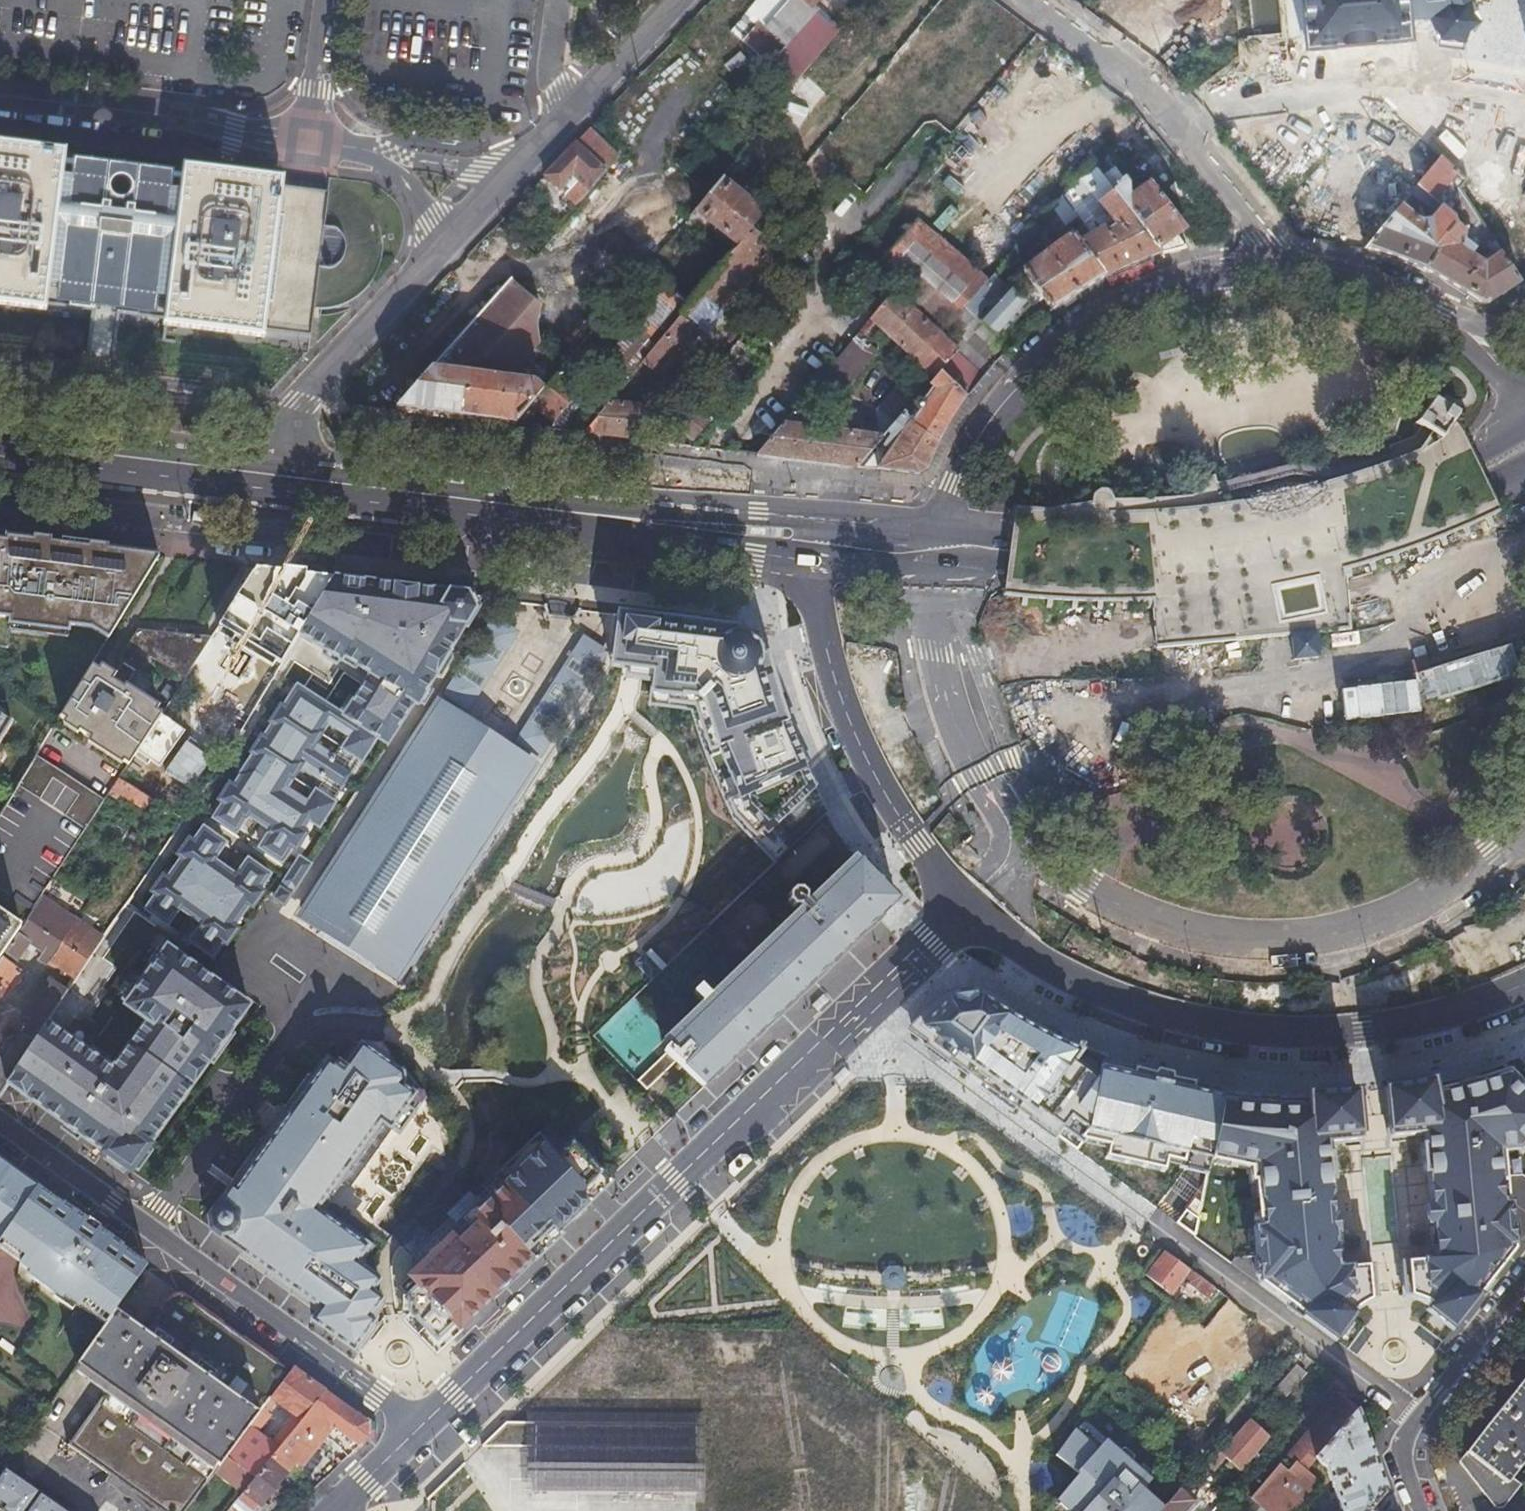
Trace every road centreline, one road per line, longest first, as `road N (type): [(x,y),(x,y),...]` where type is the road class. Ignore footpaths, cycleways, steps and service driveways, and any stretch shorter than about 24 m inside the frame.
road 1 (secondary): [(420,1425),(957,903)]
road 2 (secondary): [(1524,386),(1472,334),(1378,285),(1273,267),(1195,275),(1121,301),(1054,343),(999,399),(959,467),(939,528)]
road 3 (primary): [(1524,428),(1478,461),(1393,499),(1257,538),(1181,550),(1091,550),(939,528)]
road 4 (primary): [(933,569),(1092,580),(1263,567),(1405,528),(1524,475)]
road 5 (secondary): [(957,903),(1098,987),(1230,1026),(1294,1034),(1364,1027),(1448,1014),(1524,983)]
road 6 (residential): [(0,1128),(420,1425)]
road 7 (primary): [(623,517),(247,469)]
road 8 (secondary): [(817,560),(841,702),(957,903)]
road 9 (unclassified): [(1524,105),(1437,86),(1336,83),(1287,87),(1165,118)]
road 10 (residential): [(0,96),(307,141)]
road 11 (tertiary): [(439,253),(278,424),(247,469)]
road 12 (residential): [(1419,1510),(1402,1458),(1405,1438),(1524,1283)]
road 13 (primary): [(247,469),(0,438)]
road 14 (tertiary): [(680,0),(517,169)]
road 15 (primary): [(623,517),(674,542),(817,560)]
road 16 (primary): [(823,523),(667,511),(623,517)]
road 17 (residential): [(323,0),(307,141)]
road 18 (residential): [(517,169),(385,156)]

